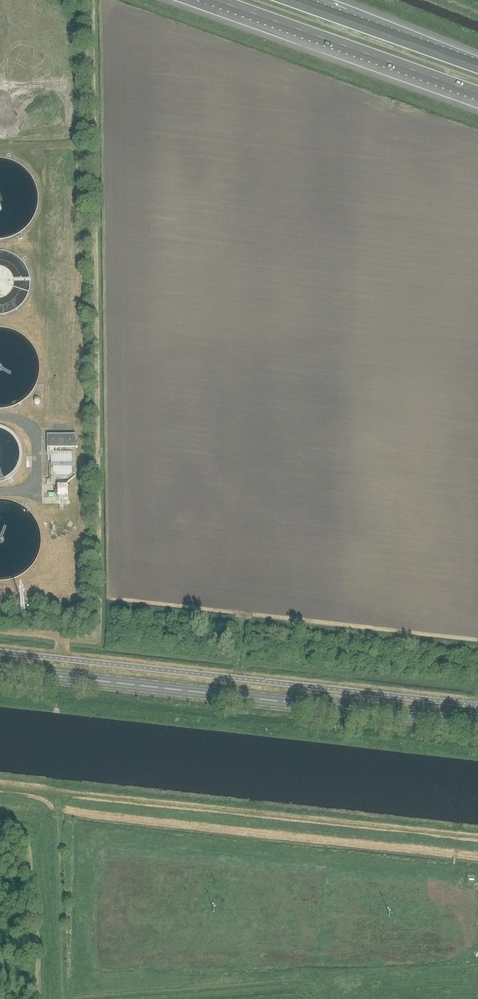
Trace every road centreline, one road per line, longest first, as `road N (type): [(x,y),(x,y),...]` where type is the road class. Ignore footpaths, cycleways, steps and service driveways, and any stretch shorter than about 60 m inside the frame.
road 1 (track): [(0,788),(477,842)]
road 2 (secondary): [(477,724),(0,670)]
road 3 (motorway): [(219,0),(477,93)]
road 4 (track): [(63,998),(57,803),(49,794)]
road 5 (motorway): [(477,67),(290,0)]

